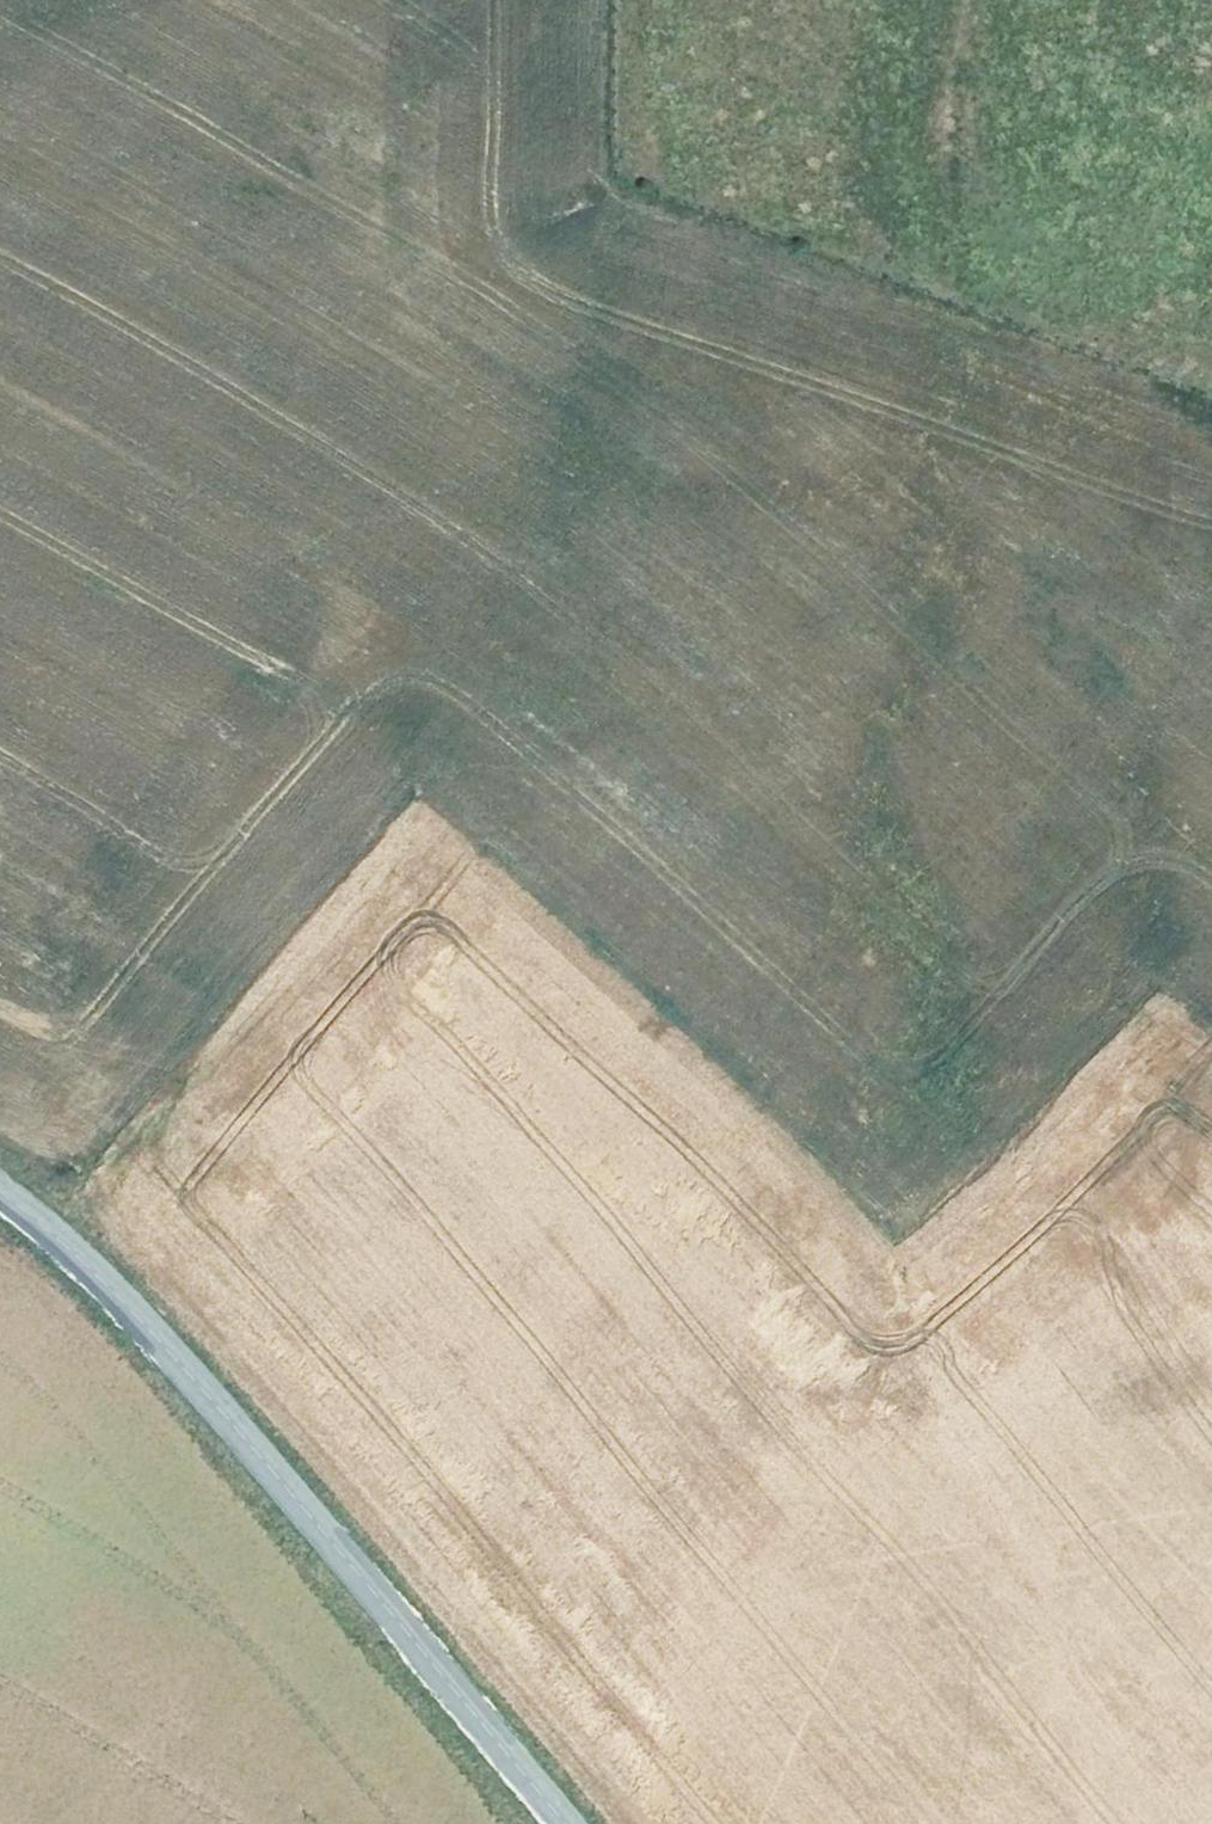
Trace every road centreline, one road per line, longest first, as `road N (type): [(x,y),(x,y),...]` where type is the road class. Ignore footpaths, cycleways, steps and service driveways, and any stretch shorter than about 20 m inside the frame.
road 1 (tertiary): [(566,1823),(159,1346),(65,1247),(0,1197)]

